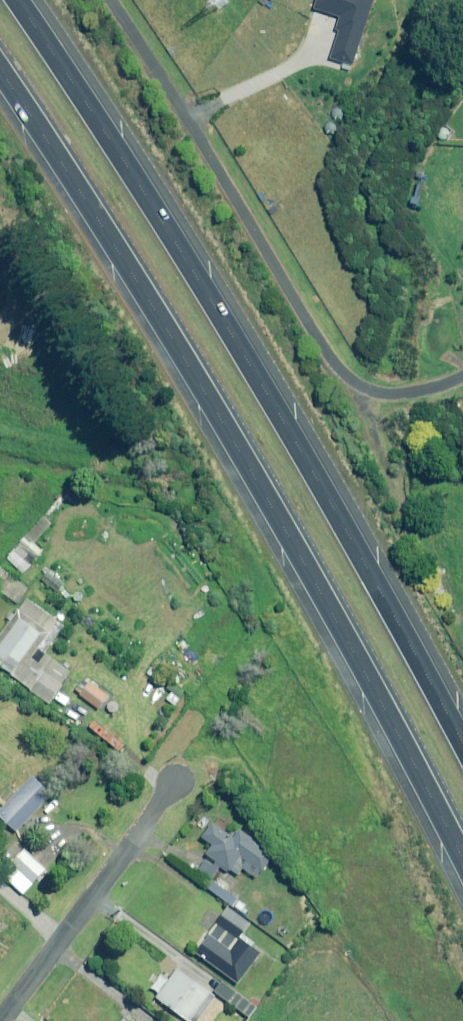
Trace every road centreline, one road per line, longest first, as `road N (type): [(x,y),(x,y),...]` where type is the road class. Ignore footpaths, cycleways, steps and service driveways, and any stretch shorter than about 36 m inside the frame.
road 1 (motorway): [(462,870),(262,504),(0,86)]
road 2 (motorway): [(15,0),(238,352),(462,757)]
road 3 (residential): [(462,376),(382,395),(334,367),(109,0)]
road 4 (residential): [(180,776),(0,1019)]

